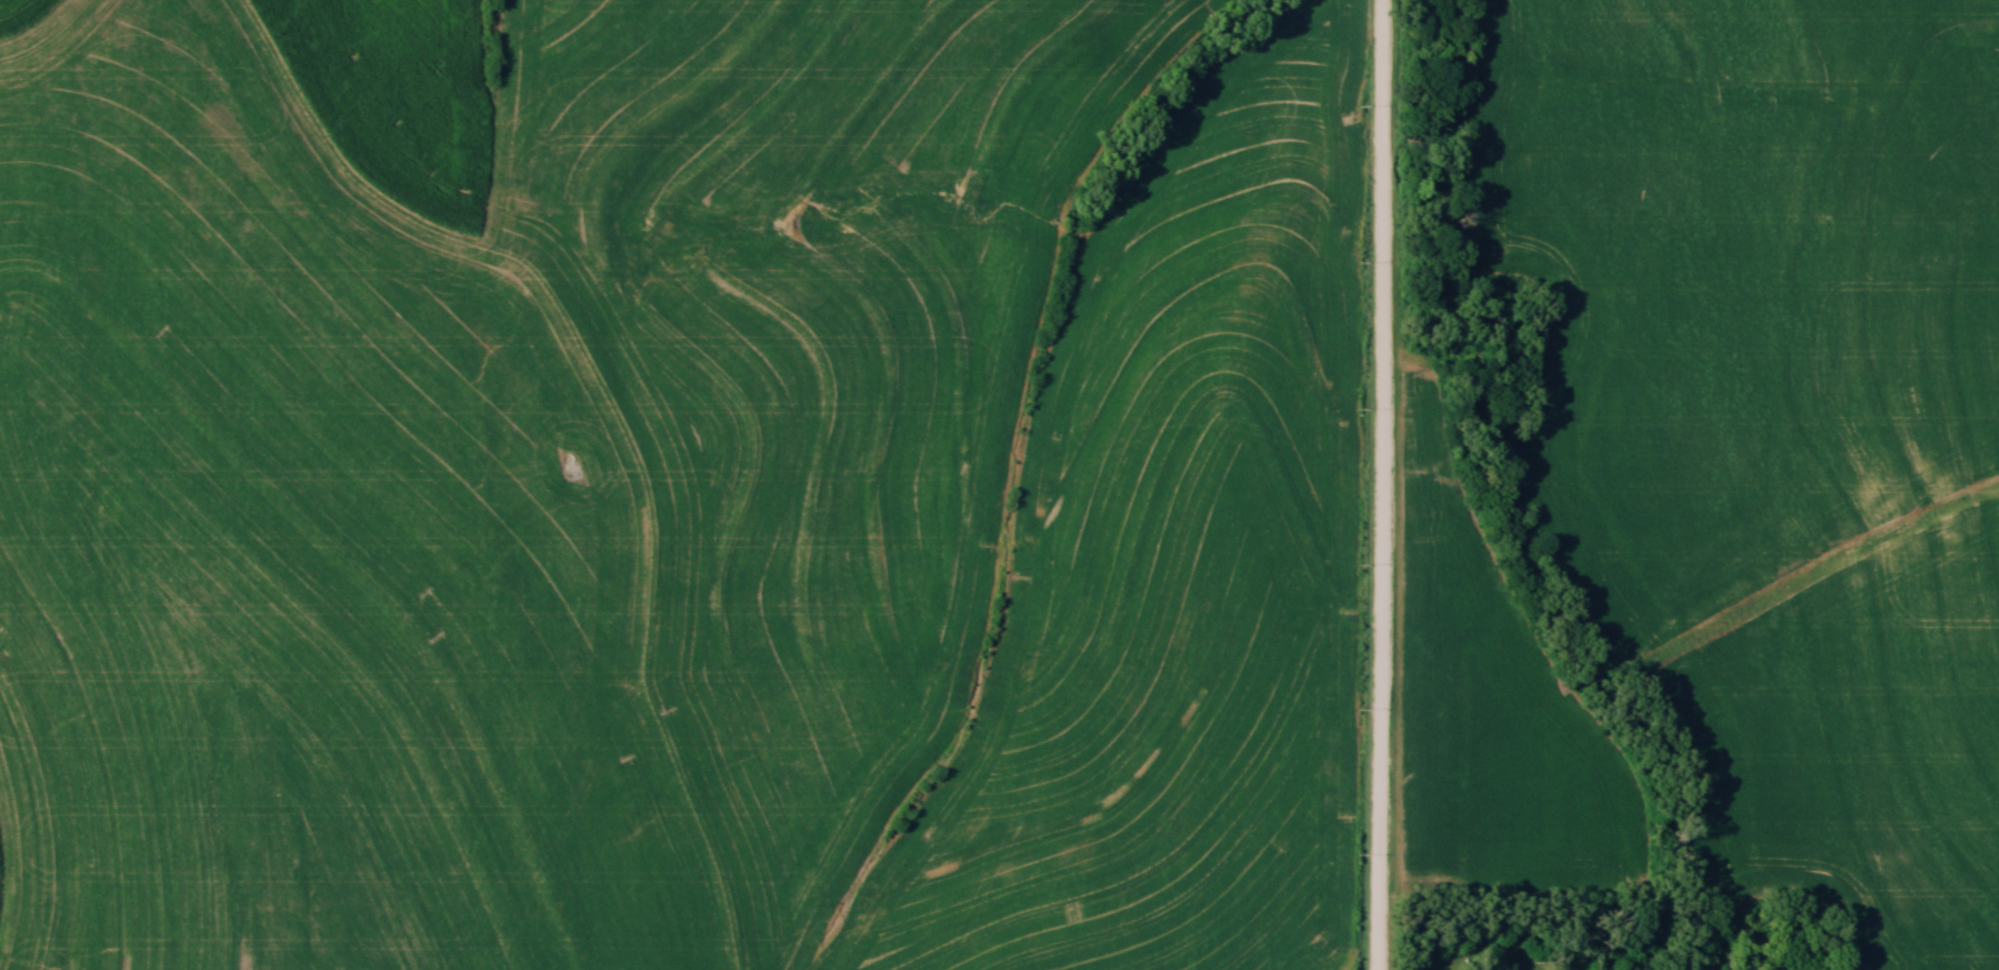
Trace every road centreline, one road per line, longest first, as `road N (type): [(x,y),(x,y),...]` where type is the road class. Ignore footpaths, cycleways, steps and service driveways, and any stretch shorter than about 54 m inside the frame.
road 1 (residential): [(1381,969),(1384,0)]

